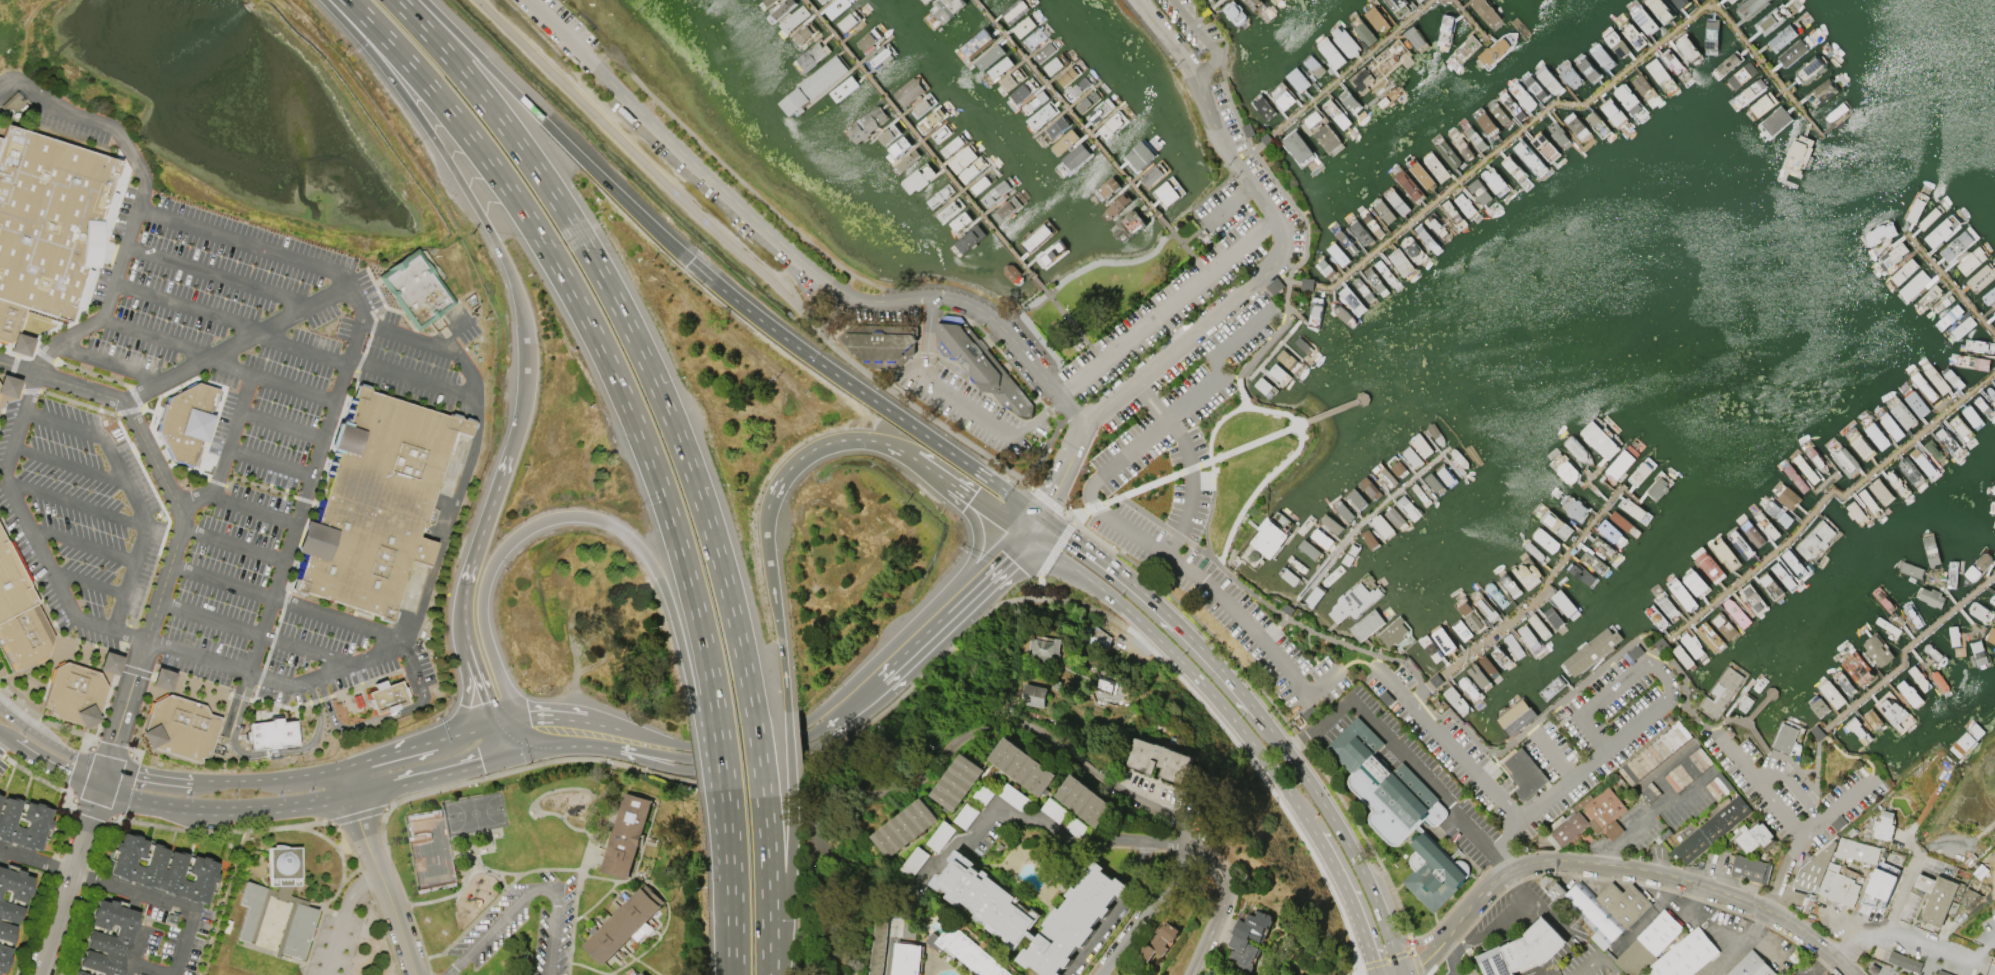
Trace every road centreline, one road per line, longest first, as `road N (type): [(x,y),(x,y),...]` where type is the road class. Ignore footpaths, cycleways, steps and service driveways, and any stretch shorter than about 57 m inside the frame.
road 1 (motorway): [(768,974),(765,822),(750,700),(688,465),(628,326),(569,221),(500,120),(396,0)]
road 2 (motorway): [(350,0),(490,162),(616,376),(690,582),(721,734),(733,859)]
road 3 (residential): [(1194,974),(1226,902),(1222,873),(1171,815),(1005,724),(958,730),(920,774),(885,793),(827,801),(808,827),(834,974)]
road 4 (residential): [(1083,424),(1002,327),(973,305),(931,295),(864,300),(830,284),(528,0)]
road 5 (motorway): [(511,738),(481,611),(492,565),(517,536),(545,521),(577,516),(613,525),(646,555),(667,599),(733,859)]
road 6 (residential): [(1406,974),(1498,878),(1544,859),(1671,875),(1772,911),(1856,974)]
road 7 (motorway): [(330,0),(427,129),(511,275),(527,363),(508,458)]
road 8 (motorway): [(778,974),(790,784),(766,514)]
road 9 (motorway): [(1039,513),(835,374),(689,261)]
road 10 (motorway): [(689,261),(419,0)]
road 11 (residential): [(1083,424),(1272,263),(1275,219),(1235,162)]
road 12 (secondary): [(1261,717),(1167,614),(1039,513)]
road 13 (residential): [(1528,864),(1524,812),(1666,698),(1665,678),(1646,663)]
road 14 (secondary): [(866,713),(1033,563),(1076,570)]
road 15 (tertiary): [(98,790),(136,803),(215,811),(351,797)]
road 16 (residential): [(1510,871),(1496,801),(1378,669)]
road 17 (residential): [(973,840),(994,814),(1010,809),(1083,839),(1198,842)]
road 18 (residential): [(39,974),(98,790)]
road 19 (residential): [(1235,162),(1191,70),(1135,0)]
road 20 (motorway): [(766,514),(784,473),(820,445),(872,440),(913,458)]
road 21 (secondary): [(1402,974),(1369,885),(1324,805)]
road 22 (secondary): [(1197,678),(1305,819)]
road 23 (tertiary): [(351,797),(482,764),(511,738)]
road 24 (secondary): [(1305,819),(1350,900),(1377,974)]
road 25 (motorway): [(508,458),(470,569),(464,621)]
road 26 (residential): [(1837,954),(1863,936),(1994,971)]
road 27 (residential): [(1198,842),(1102,974)]
road 28 (secondary): [(1076,570),(1197,678)]
road 29 (residential): [(1772,911),(1803,832),(1863,784)]
road 30 (motorway): [(951,484),(975,523),(977,544),(949,615)]
road 31 (motorway): [(464,621),(464,706),(434,741)]
road 32 (residential): [(369,852),(415,974)]
road 33 (secondary): [(854,702),(949,615)]
road 34 (tertiary): [(226,785),(105,768)]
road 35 (tertiary): [(105,768),(50,746),(0,711)]
road 36 (tertiary): [(345,770),(226,785)]

